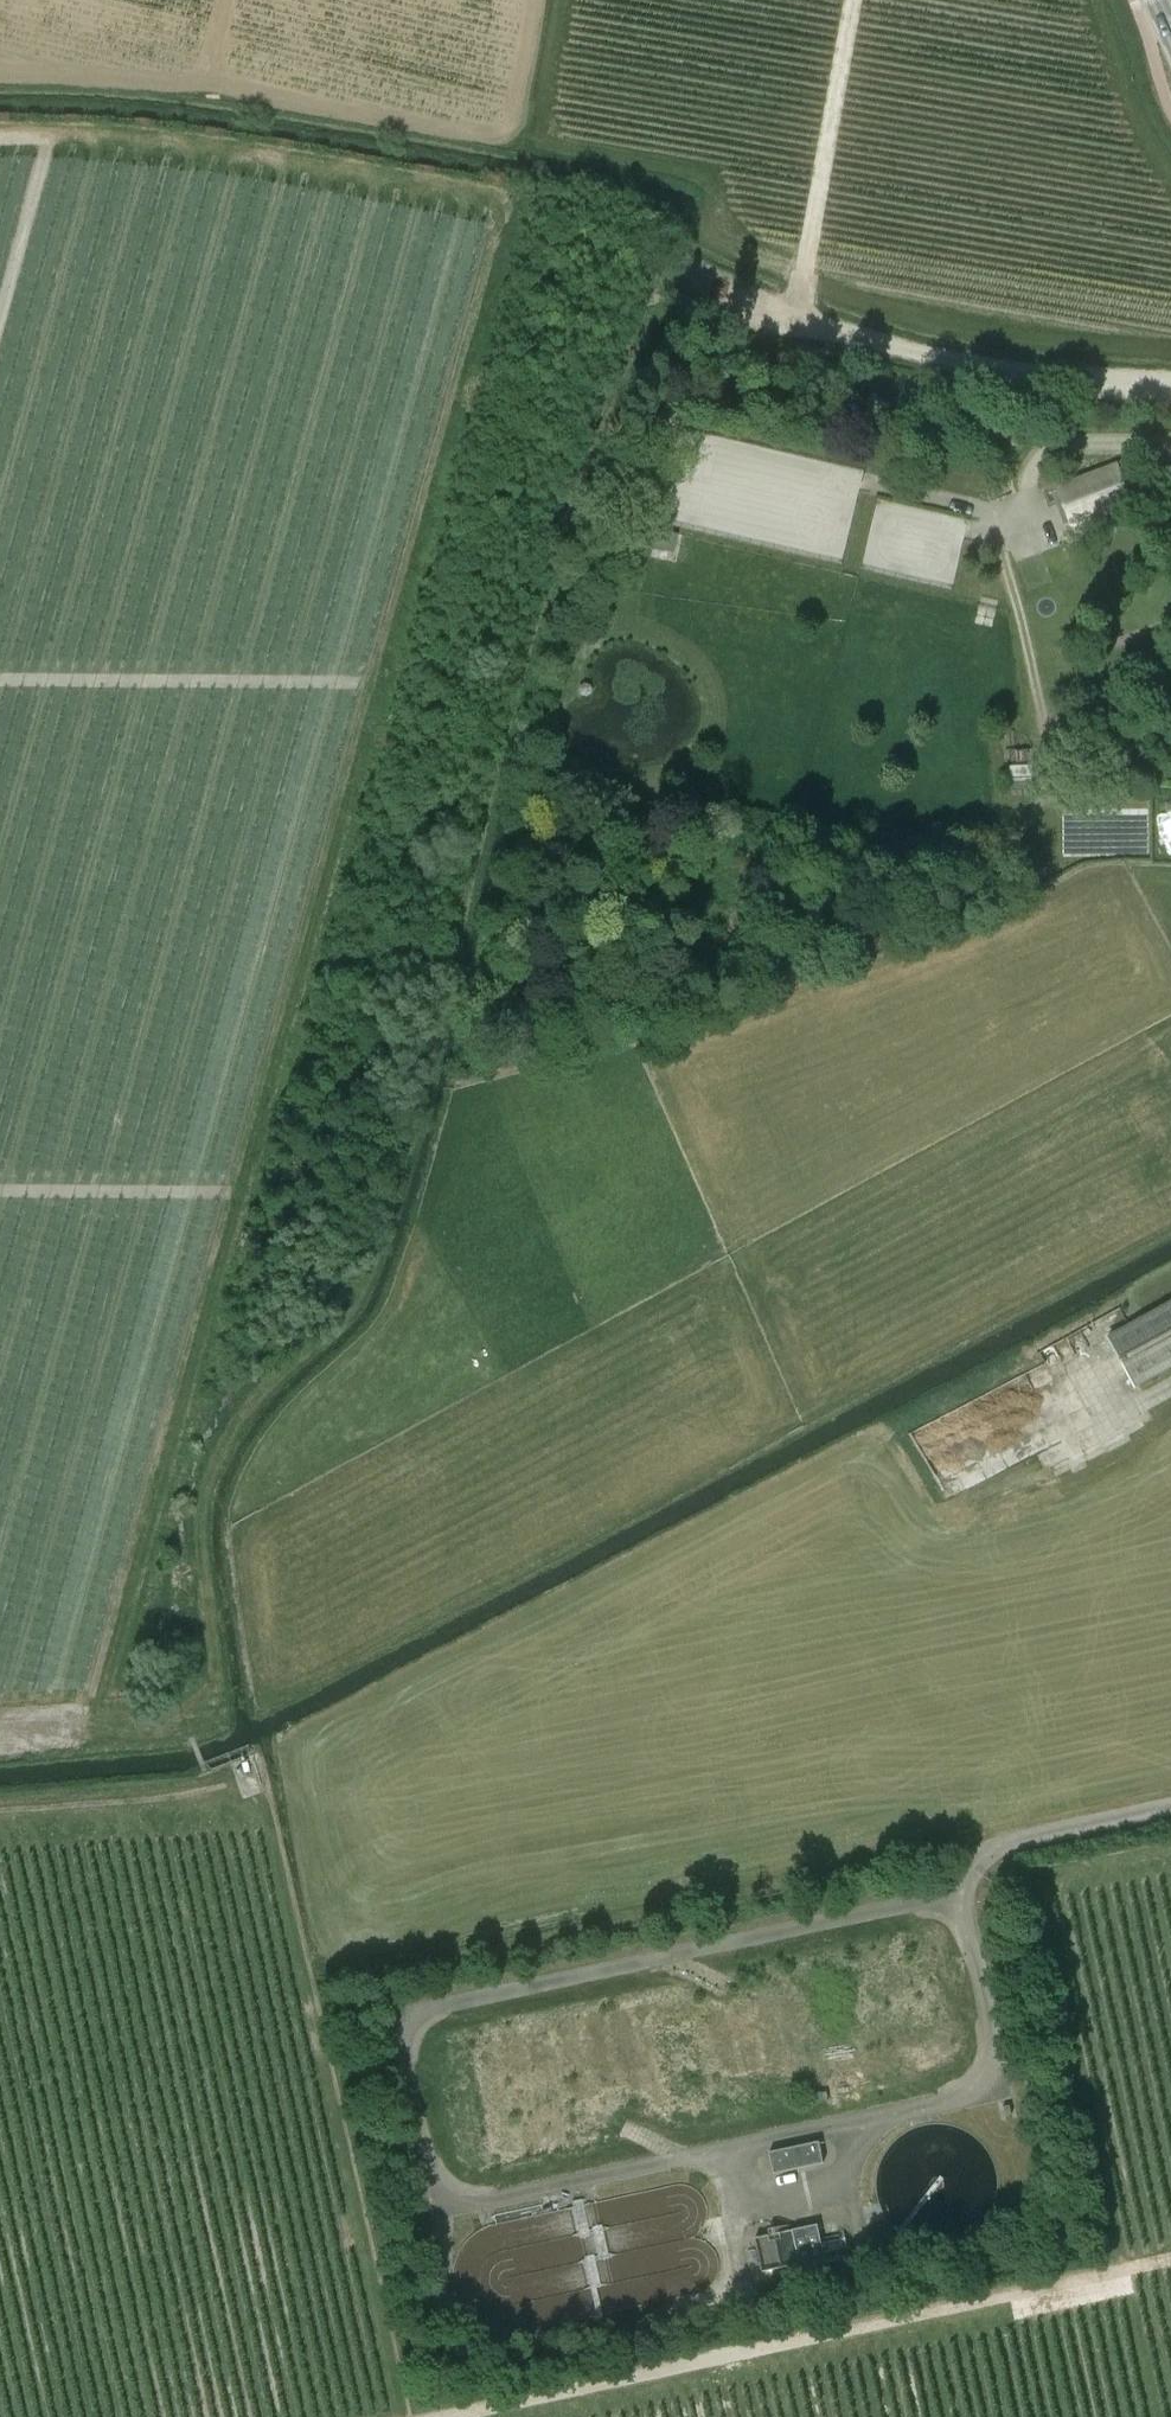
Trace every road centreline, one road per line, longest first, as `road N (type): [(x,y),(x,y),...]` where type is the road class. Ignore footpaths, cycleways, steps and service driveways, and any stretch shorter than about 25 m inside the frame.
road 1 (unclassified): [(974,1870),(1011,1842),(1170,1810)]

